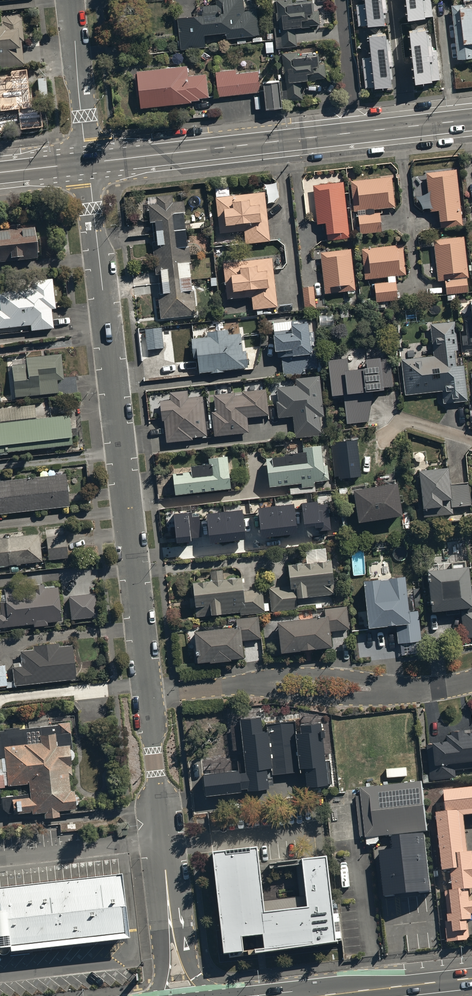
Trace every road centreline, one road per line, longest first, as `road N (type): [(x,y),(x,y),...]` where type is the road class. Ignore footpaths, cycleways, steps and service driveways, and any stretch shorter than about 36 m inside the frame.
road 1 (residential): [(88,163),(149,697)]
road 2 (secondary): [(88,163),(471,120)]
road 3 (residential): [(149,697),(258,685),(400,692),(471,683)]
road 4 (residential): [(149,697),(178,995)]
road 5 (residential): [(70,0),(88,163)]
road 6 (secondary): [(471,978),(317,995)]

